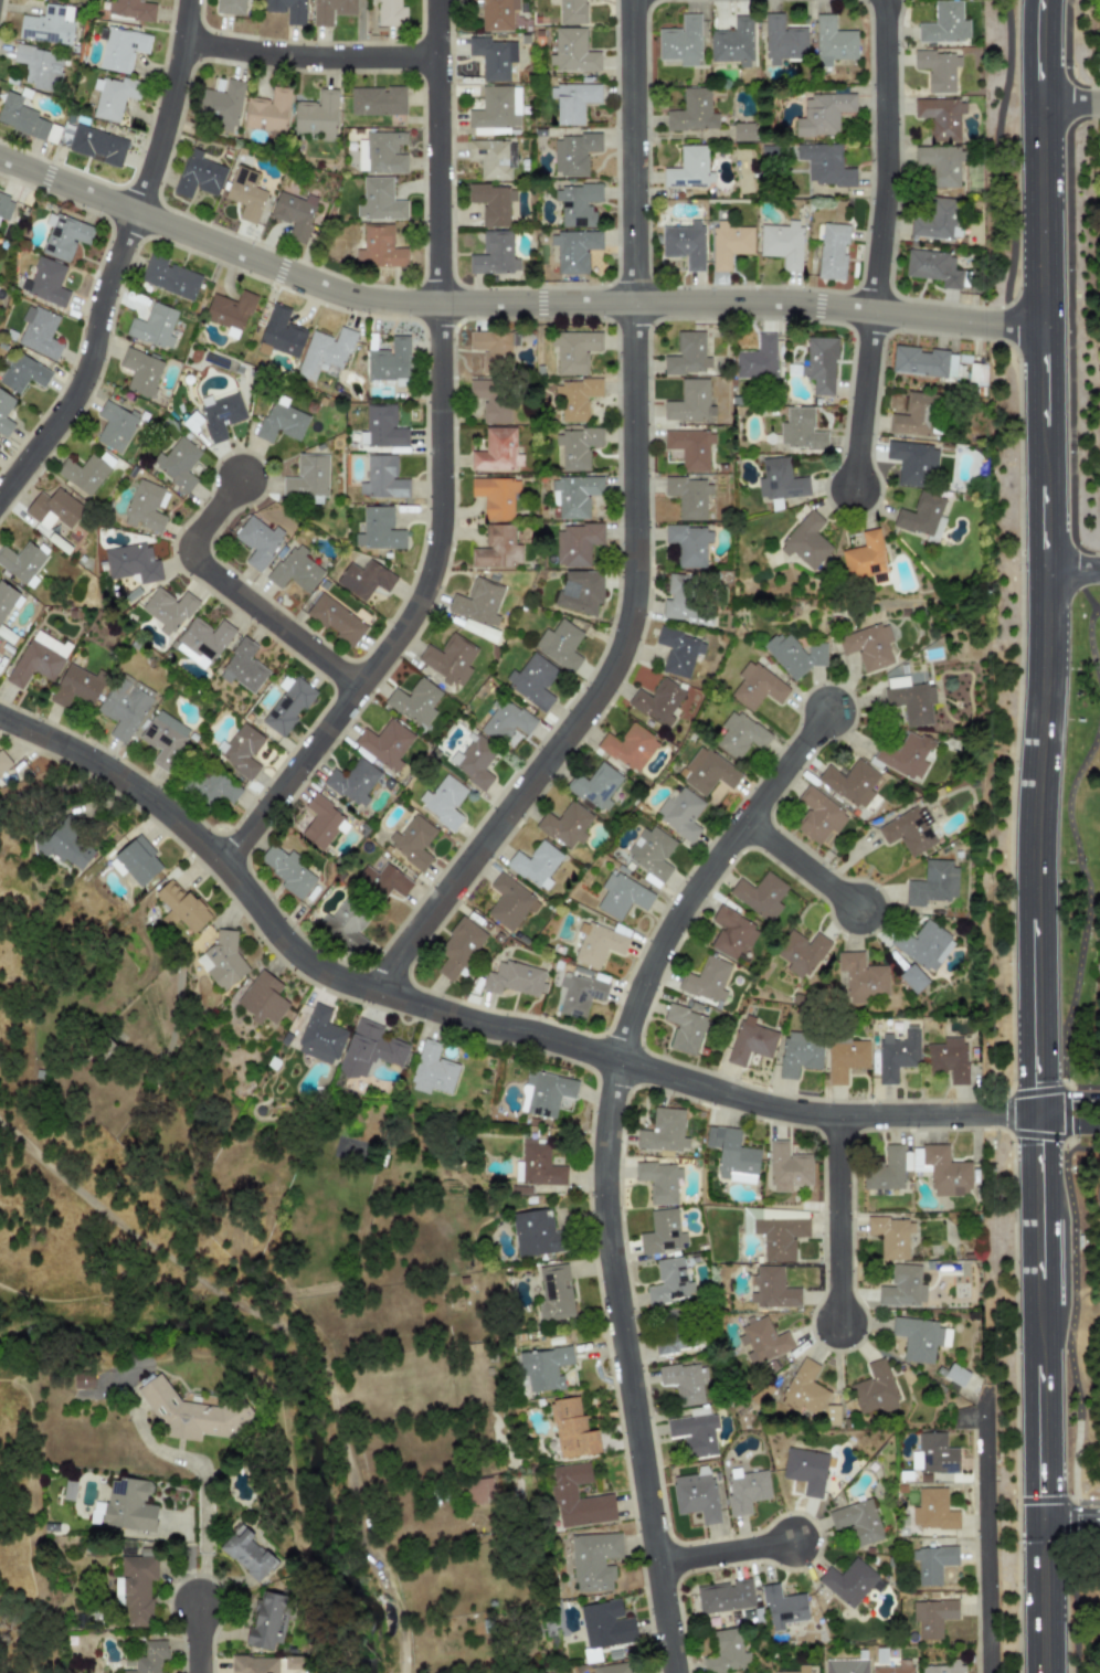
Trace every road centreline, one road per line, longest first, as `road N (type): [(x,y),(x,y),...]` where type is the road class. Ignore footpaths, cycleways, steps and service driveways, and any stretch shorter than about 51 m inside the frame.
road 1 (secondary): [(1041,1520),(1044,0)]
road 2 (residential): [(0,712),(159,805),(226,862),(296,954),(387,989),(791,1113),(1039,1115)]
road 3 (residential): [(0,160),(361,301),(815,309),(1046,325)]
road 4 (residential): [(387,989),(635,631),(630,0)]
road 5 (residential): [(679,1672),(604,1160),(622,1061),(659,952),(829,712)]
road 6 (residential): [(436,0),(445,306),(441,534),(415,612),(226,862)]
road 7 (residential): [(0,493),(86,371),(101,298),(140,218),(186,45),(187,0)]
road 8 (residential): [(878,0),(891,118),(858,500)]
road 9 (residential): [(358,688),(197,553),(244,476)]
road 10 (residential): [(992,1672),(988,1401)]
road 11 (residential): [(186,45),(305,60),(437,55)]
road 12 (residential): [(840,1115),(844,1320)]
road 13 (secondary): [(1045,1672),(1041,1520)]
road 14 (residential): [(750,823),(865,910)]
road 15 (residential): [(662,1564),(795,1546)]

